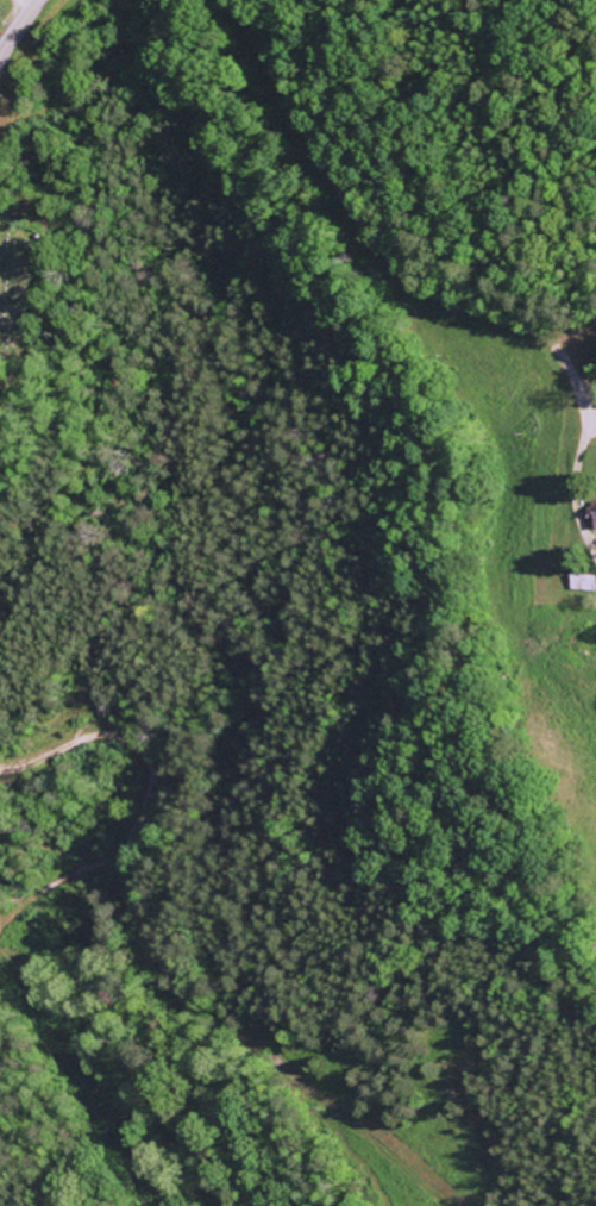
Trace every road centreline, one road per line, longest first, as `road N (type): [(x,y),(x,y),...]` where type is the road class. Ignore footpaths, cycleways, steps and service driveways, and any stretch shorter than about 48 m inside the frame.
road 1 (residential): [(119,857),(151,783),(143,739),(106,731),(0,761)]

